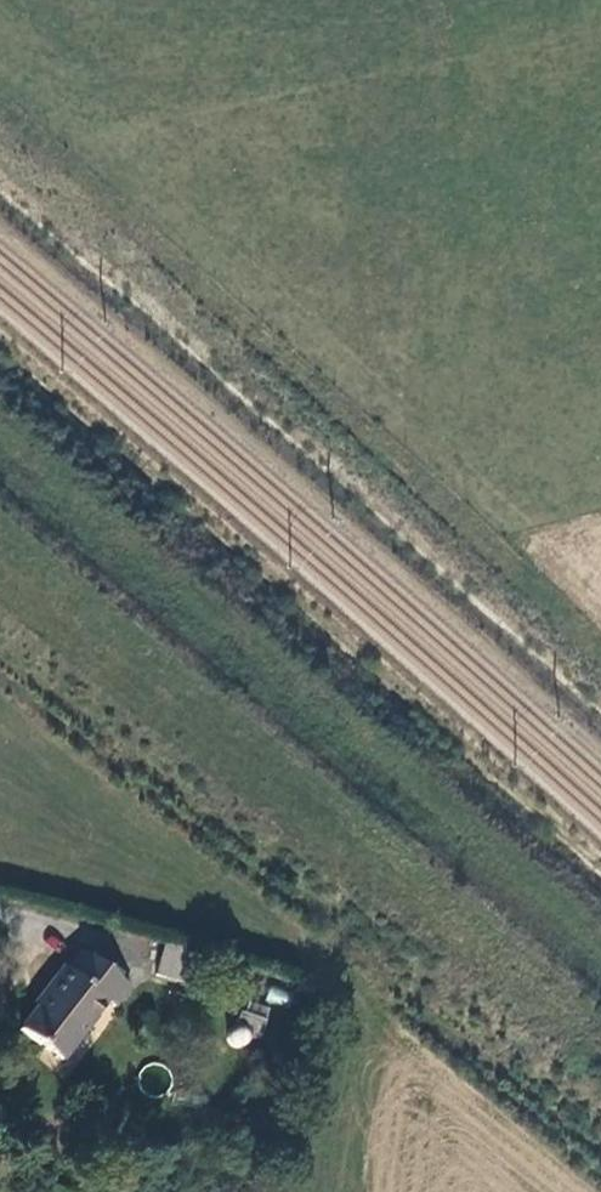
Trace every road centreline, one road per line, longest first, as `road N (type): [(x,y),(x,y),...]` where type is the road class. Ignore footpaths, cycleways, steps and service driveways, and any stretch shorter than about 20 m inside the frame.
road 1 (track): [(600,662),(451,517),(0,121)]
road 2 (track): [(600,941),(0,441)]
road 3 (track): [(0,547),(548,1007)]

